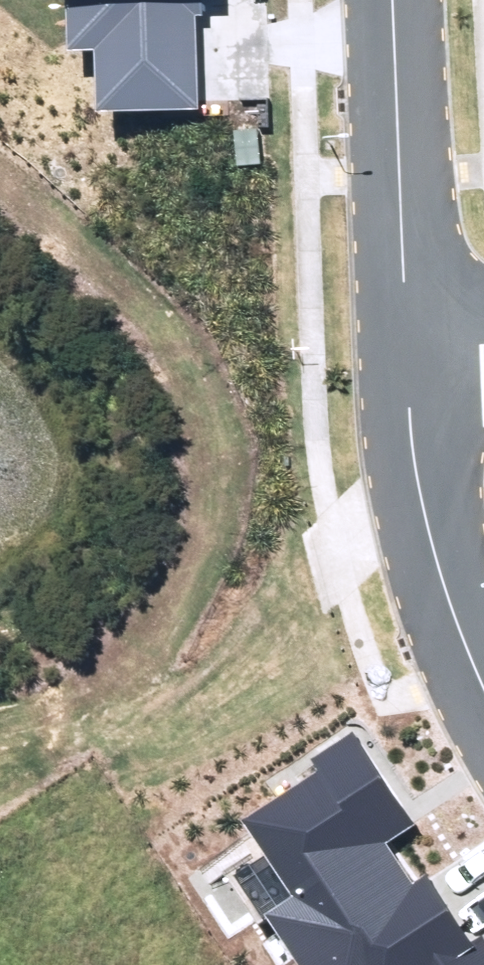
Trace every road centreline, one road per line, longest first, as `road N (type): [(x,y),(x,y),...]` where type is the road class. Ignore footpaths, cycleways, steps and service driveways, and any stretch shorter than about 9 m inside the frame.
road 1 (track): [(0,169),(159,313),(183,372),(193,438),(185,543),(136,608),(58,670),(0,690)]
road 2 (residential): [(420,335),(427,493),(483,687)]
road 3 (residential): [(403,0),(420,335)]

